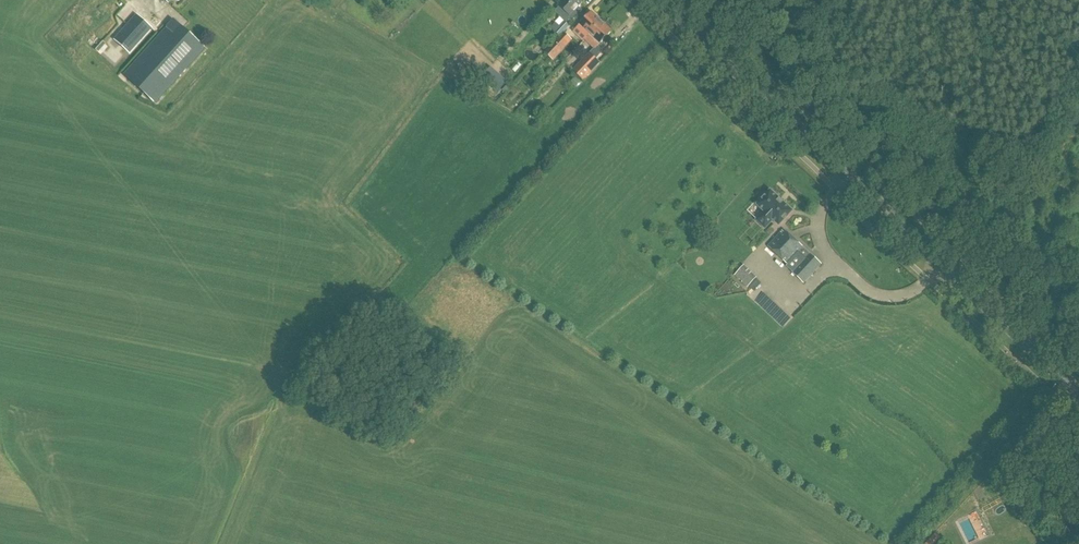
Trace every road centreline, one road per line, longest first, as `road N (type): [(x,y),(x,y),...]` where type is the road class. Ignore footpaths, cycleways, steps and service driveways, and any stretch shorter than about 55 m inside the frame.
road 1 (primary): [(1078,394),(660,0)]

